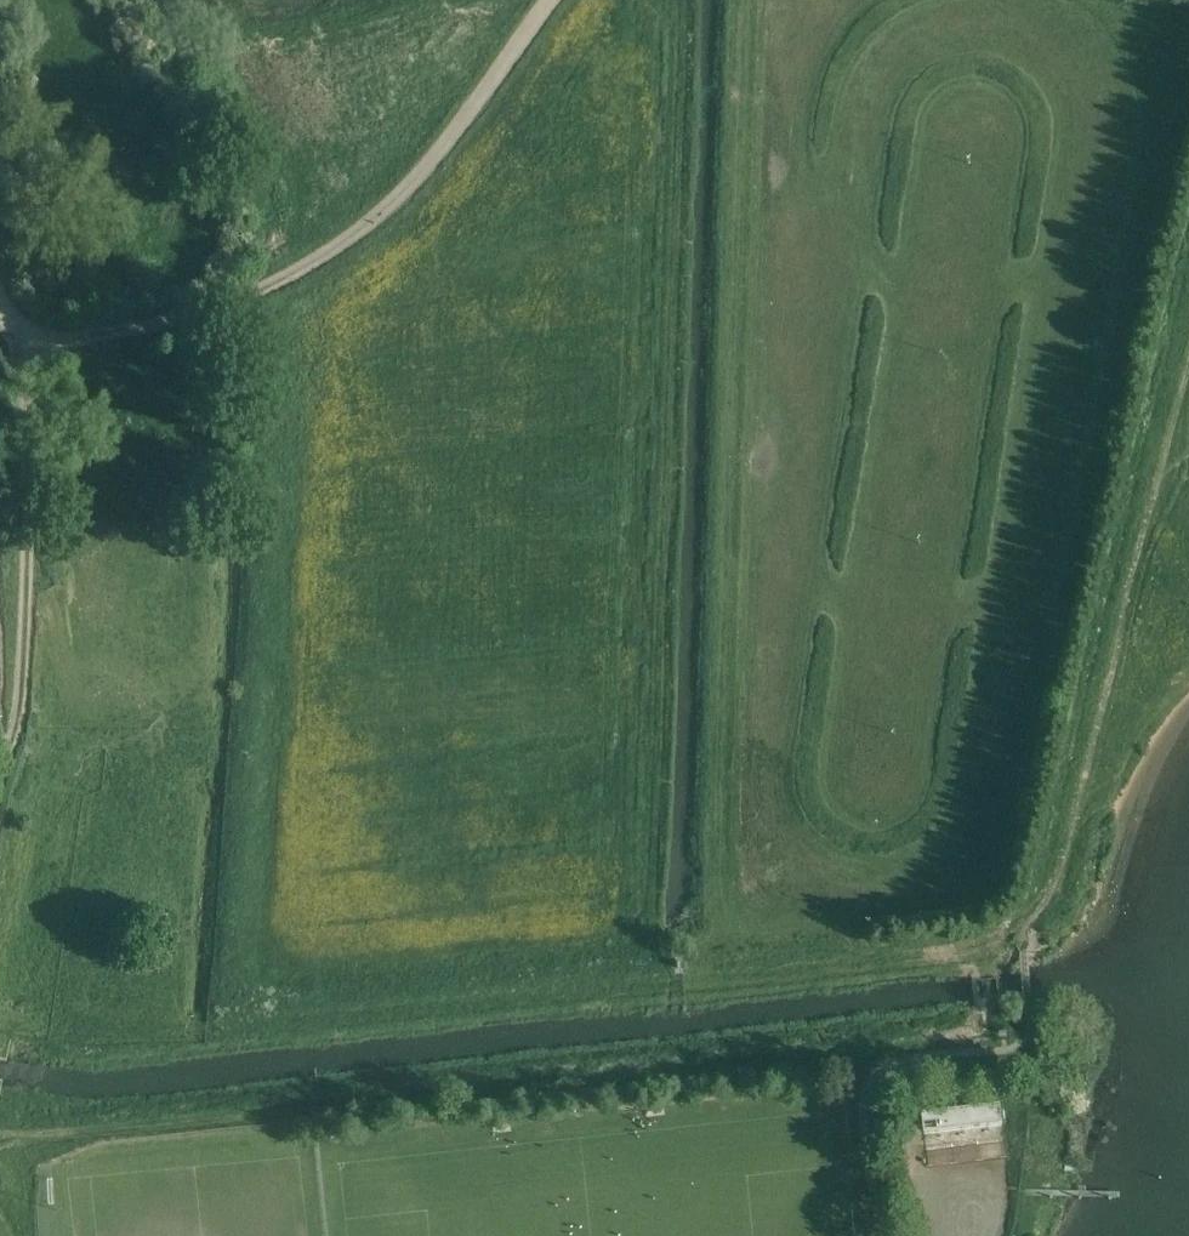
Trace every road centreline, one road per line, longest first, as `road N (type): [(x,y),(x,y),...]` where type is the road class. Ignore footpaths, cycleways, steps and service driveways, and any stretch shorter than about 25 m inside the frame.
road 1 (track): [(0,759),(10,746),(23,669),(33,346),(216,307),(323,255),(405,191),(553,0)]
road 2 (track): [(1188,311),(1062,856),(1049,899),(1024,934),(1026,1032),(1002,1050),(897,1057),(876,1070),(863,1115)]
road 3 (unclassified): [(888,1235),(863,1115)]

